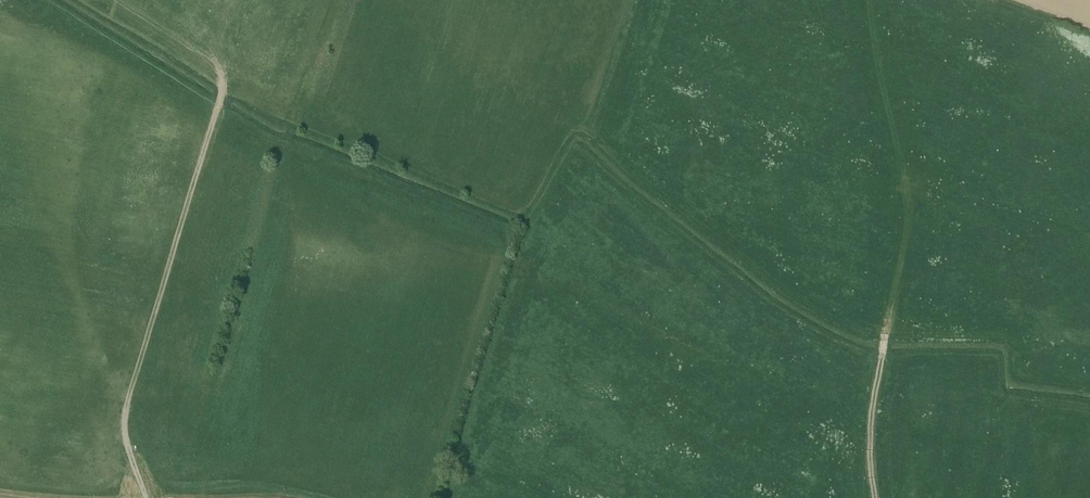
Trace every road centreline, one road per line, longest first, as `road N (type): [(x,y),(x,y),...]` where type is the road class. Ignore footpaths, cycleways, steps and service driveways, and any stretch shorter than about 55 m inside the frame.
road 1 (track): [(148,497),(122,422),(223,89)]
road 2 (track): [(875,497),(871,420),(885,334)]

